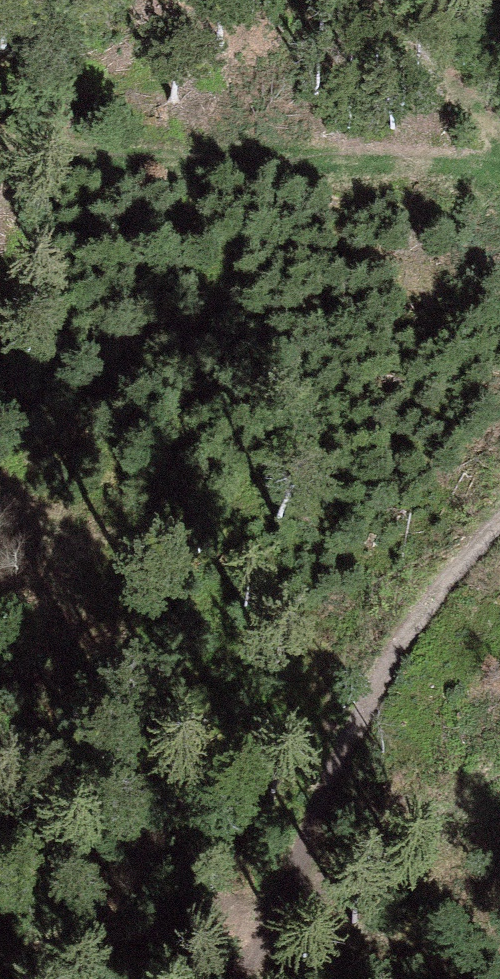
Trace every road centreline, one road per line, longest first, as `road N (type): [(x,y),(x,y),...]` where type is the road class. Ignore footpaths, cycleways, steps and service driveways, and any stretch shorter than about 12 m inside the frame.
road 1 (track): [(0,134),(499,170)]
road 2 (track): [(287,897),(387,667),(499,526)]

